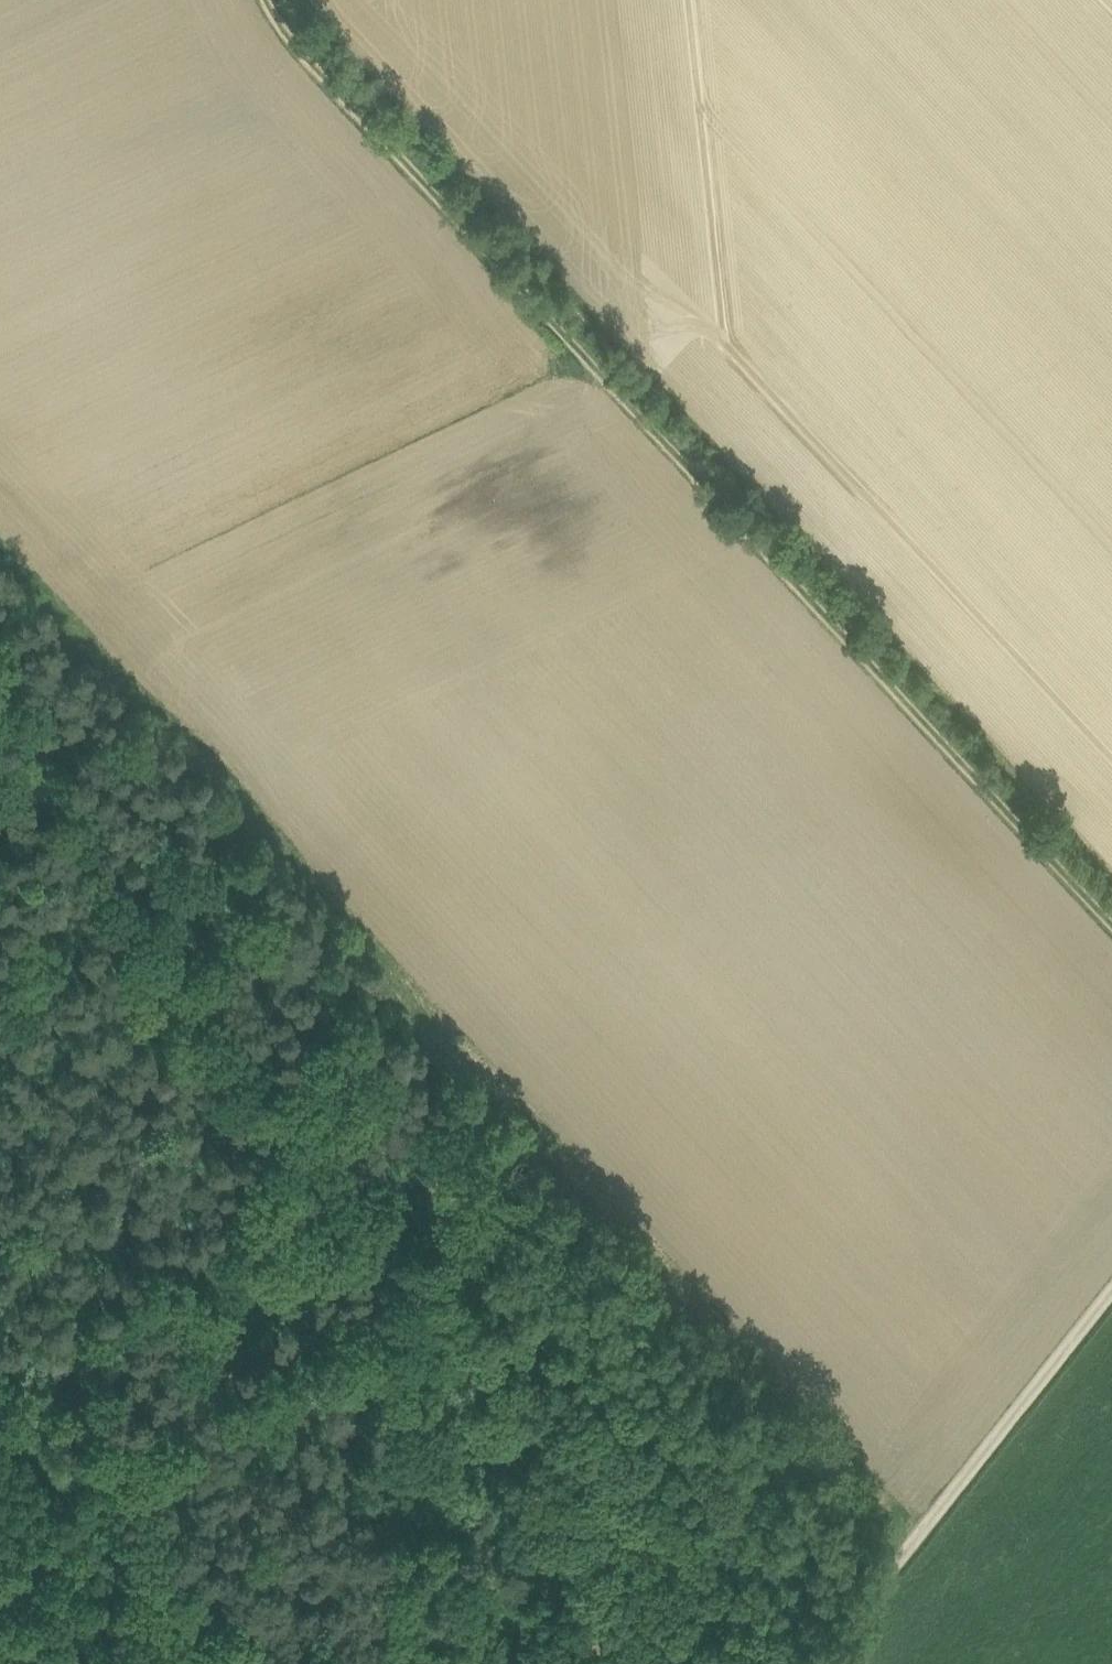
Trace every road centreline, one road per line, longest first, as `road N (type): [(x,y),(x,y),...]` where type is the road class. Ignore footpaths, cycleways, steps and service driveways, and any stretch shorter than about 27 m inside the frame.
road 1 (track): [(278,0),(287,18),(1111,921)]
road 2 (track): [(1111,1291),(816,1663)]
road 3 (track): [(0,1404),(243,1663)]

